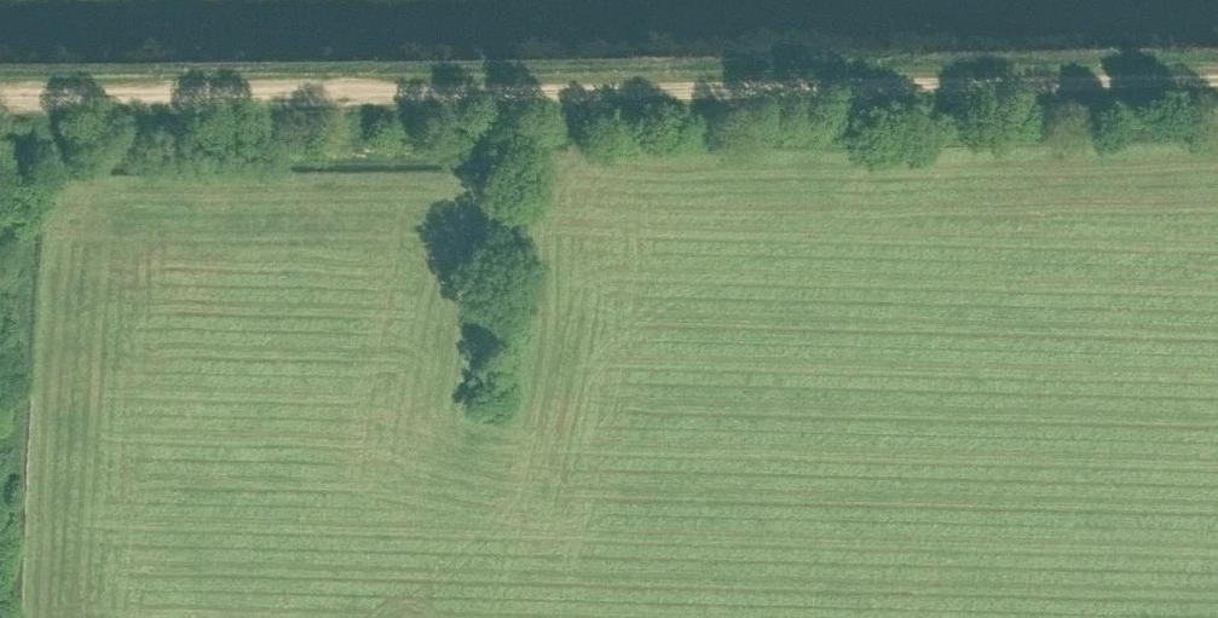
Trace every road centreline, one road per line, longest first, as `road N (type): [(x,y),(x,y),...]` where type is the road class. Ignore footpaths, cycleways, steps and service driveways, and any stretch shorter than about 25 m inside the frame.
road 1 (track): [(1217,82),(0,96)]

